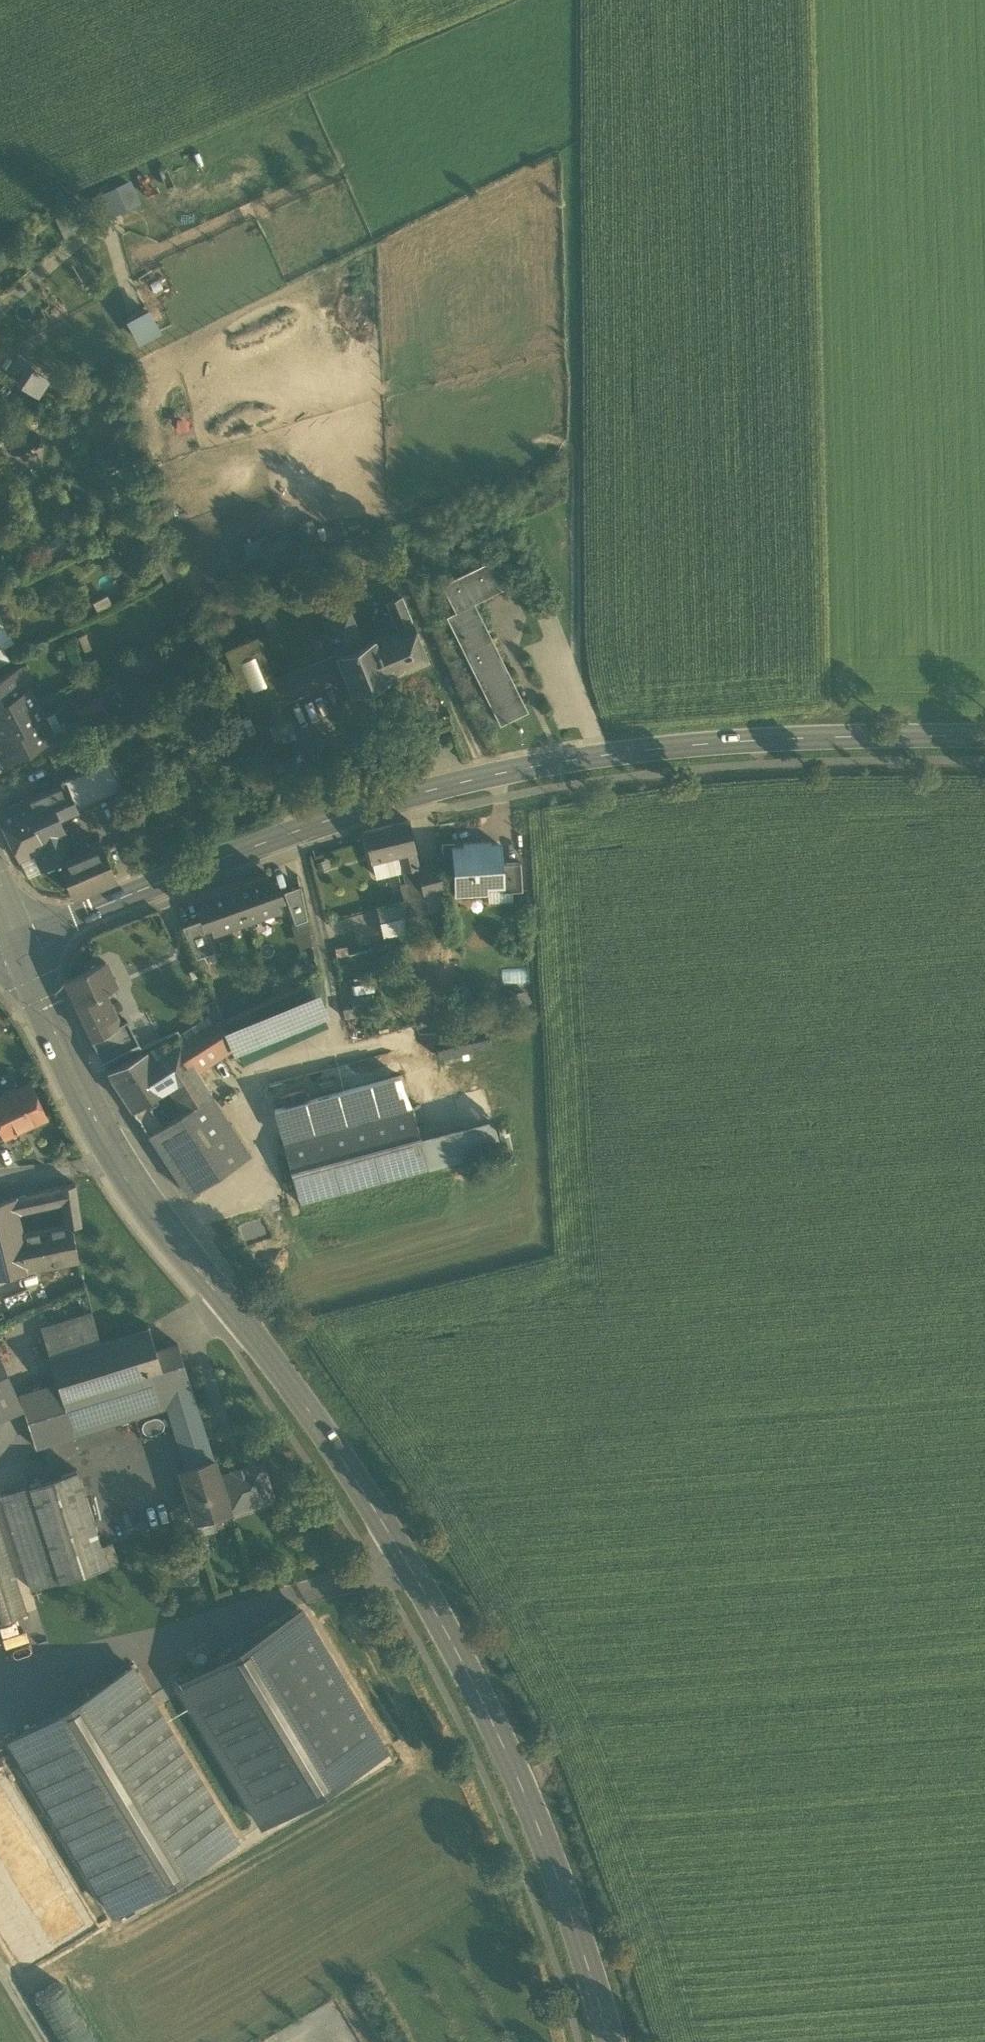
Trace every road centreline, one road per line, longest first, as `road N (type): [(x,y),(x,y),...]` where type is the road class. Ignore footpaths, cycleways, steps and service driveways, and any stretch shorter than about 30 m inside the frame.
road 1 (secondary): [(610,2041),(544,1840),(412,1572),(304,1405),(117,1165)]
road 2 (tertiary): [(19,943),(303,828),(501,772),(747,740),(984,738)]
road 3 (secondary): [(117,1165),(19,943)]

